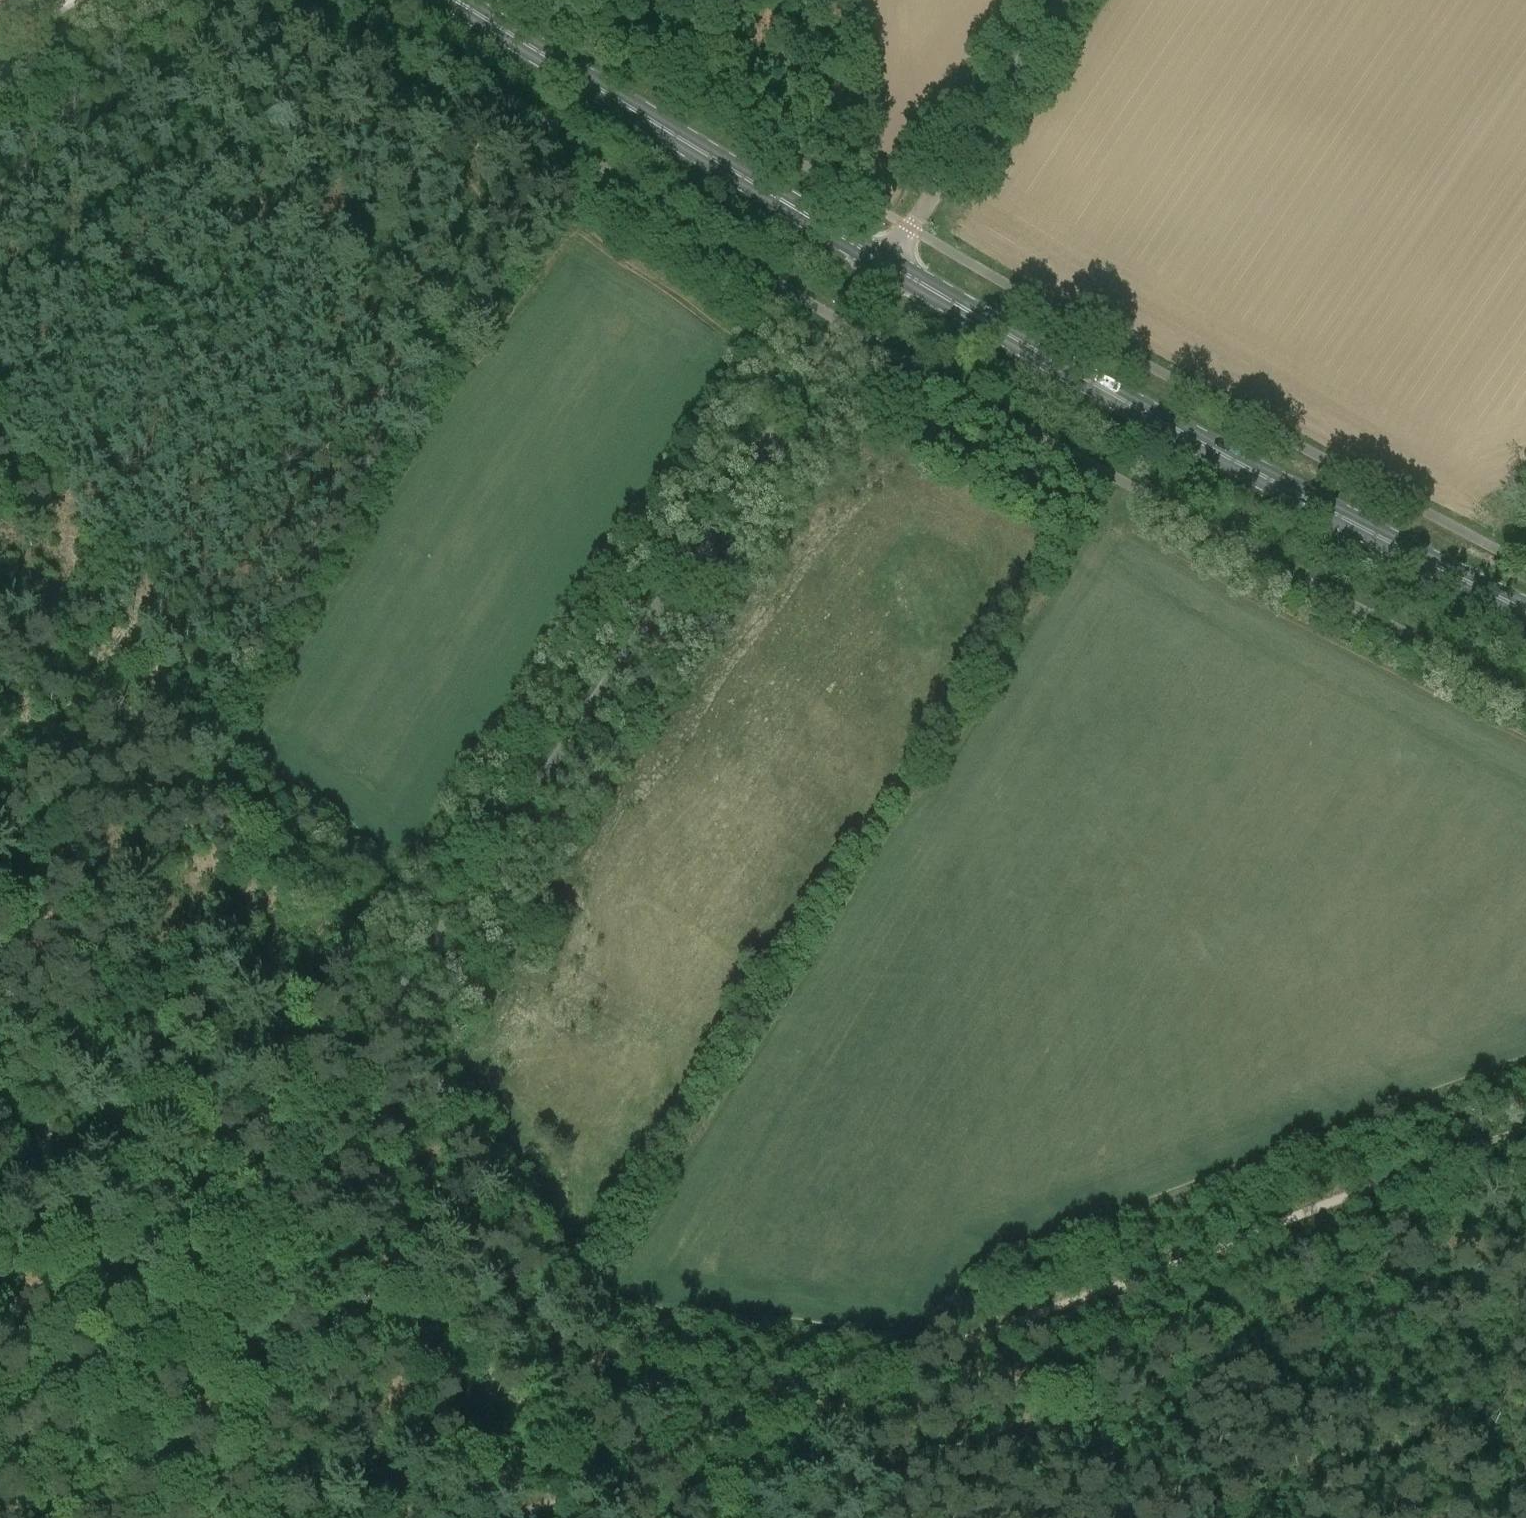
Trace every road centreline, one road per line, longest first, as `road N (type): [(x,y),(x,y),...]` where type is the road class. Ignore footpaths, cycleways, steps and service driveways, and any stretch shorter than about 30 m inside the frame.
road 1 (unclassified): [(54,1517),(886,263)]
road 2 (track): [(563,1517),(1525,1132)]
road 3 (primary): [(1525,611),(1187,436),(886,263)]
road 4 (primary): [(886,263),(454,0)]
road 5 (unclassified): [(886,263),(1066,0)]
road 6 (track): [(879,210),(901,69)]
road 7 (track): [(1118,538),(1134,489),(1187,436)]

